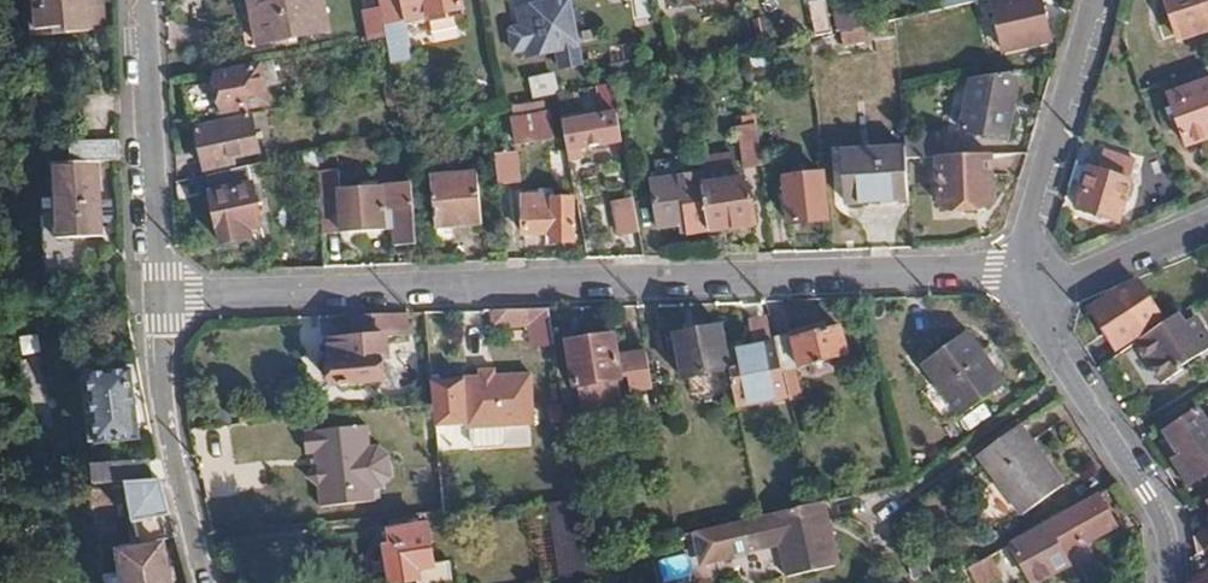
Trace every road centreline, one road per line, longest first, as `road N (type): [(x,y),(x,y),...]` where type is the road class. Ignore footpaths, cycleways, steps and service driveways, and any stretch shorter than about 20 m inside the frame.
road 1 (residential): [(1019,268),(160,295)]
road 2 (unclassified): [(1031,298),(1050,347),(1146,491),(1167,546),(1168,582)]
road 3 (residential): [(160,295),(147,0)]
road 4 (residential): [(205,582),(163,392),(160,295)]
road 5 (residential): [(1095,0),(1019,268)]
road 6 (unclassified): [(1031,298),(1207,228)]

